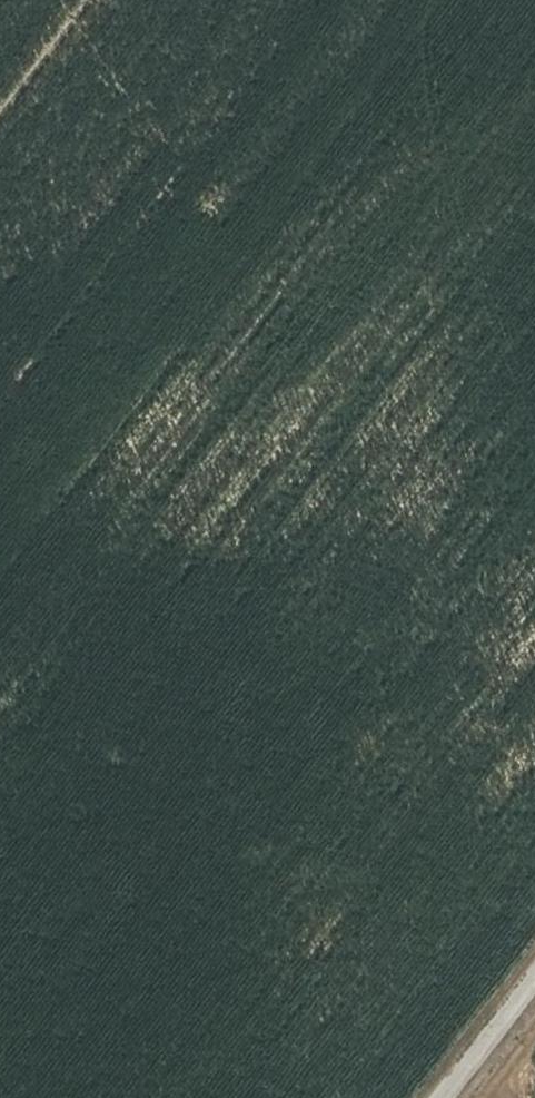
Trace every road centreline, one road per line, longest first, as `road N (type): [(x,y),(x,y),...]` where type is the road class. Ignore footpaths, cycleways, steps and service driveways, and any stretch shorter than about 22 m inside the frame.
road 1 (track): [(454,1097),(534,993)]

